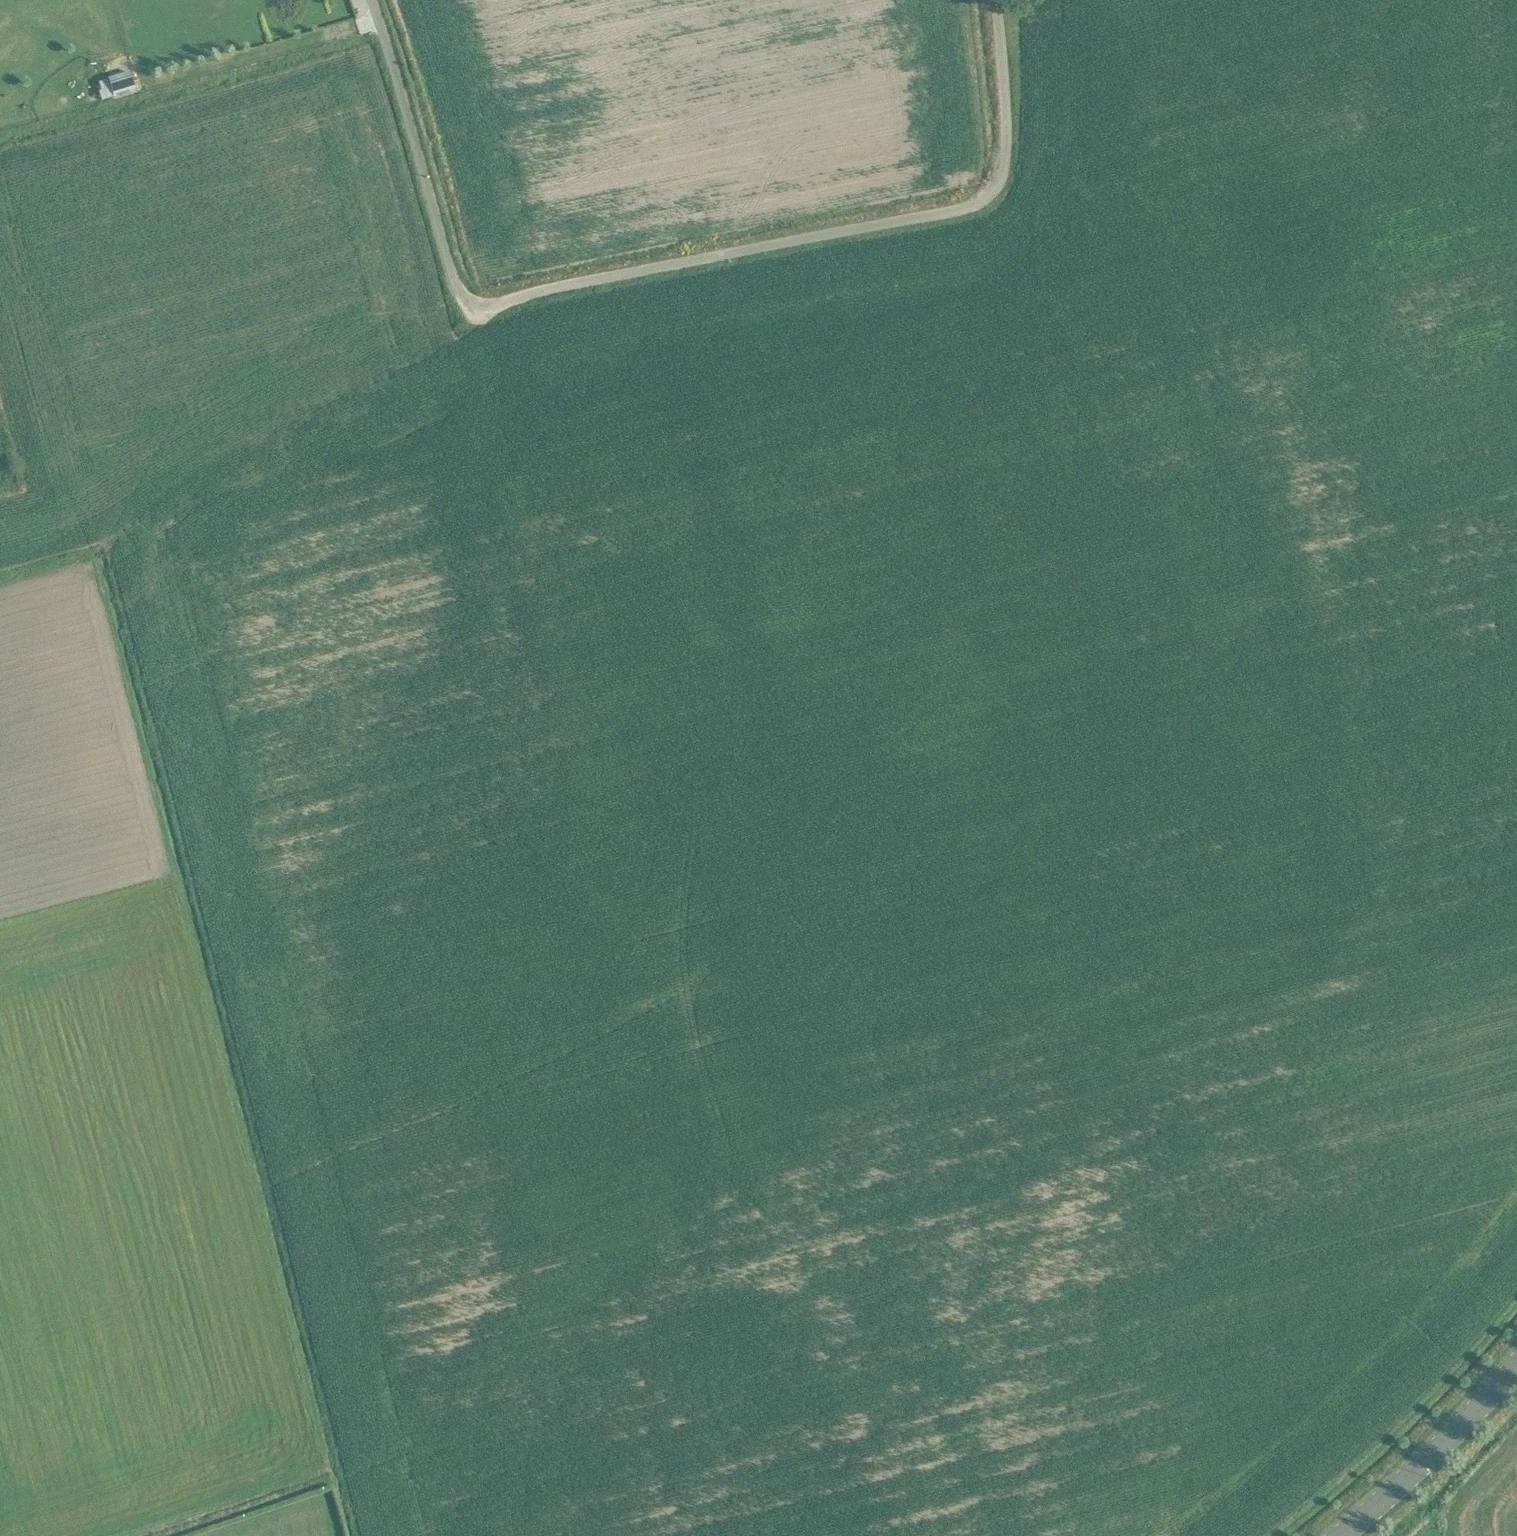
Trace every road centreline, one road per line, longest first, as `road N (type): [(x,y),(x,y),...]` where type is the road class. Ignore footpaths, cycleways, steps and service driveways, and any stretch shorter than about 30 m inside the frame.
road 1 (unclassified): [(367,0),(450,283),(460,302),(480,310),(971,212),(995,192),(1005,154),(993,0)]
road 2 (secondary): [(1330,1535),(1394,1486),(1516,1358)]

